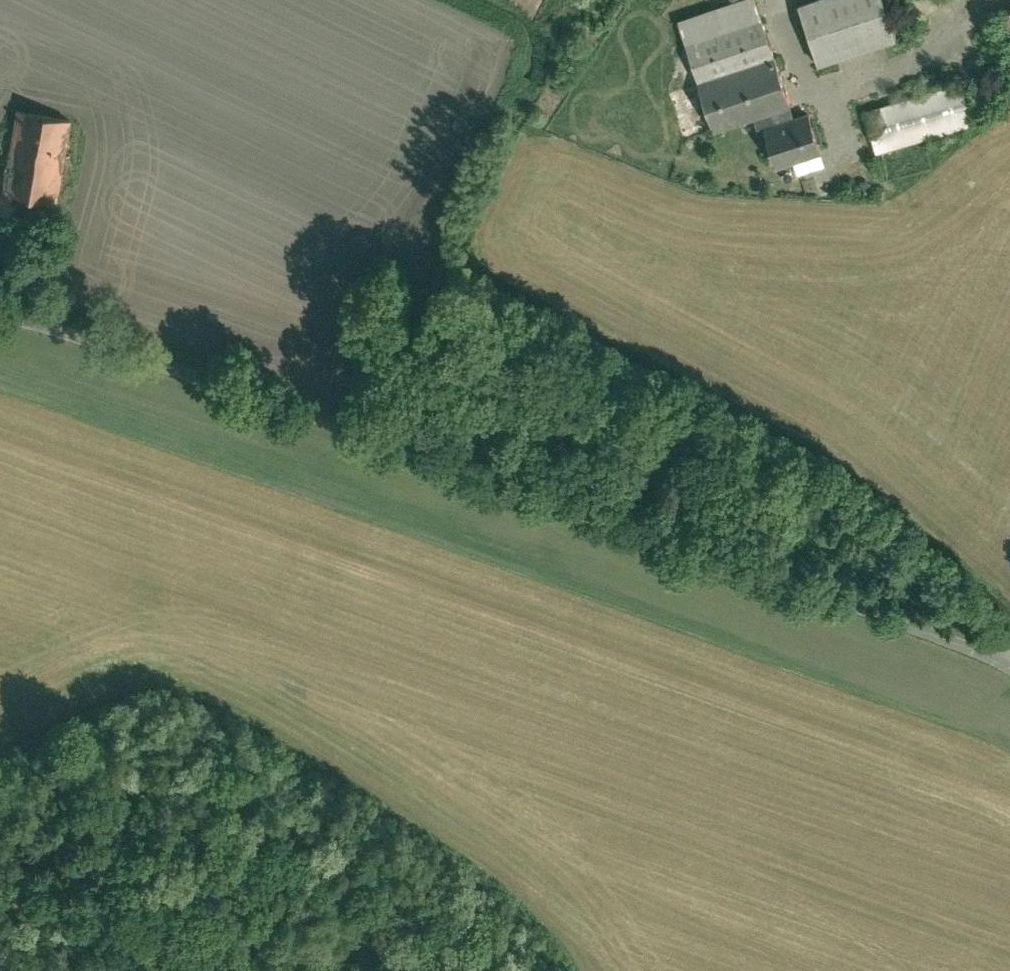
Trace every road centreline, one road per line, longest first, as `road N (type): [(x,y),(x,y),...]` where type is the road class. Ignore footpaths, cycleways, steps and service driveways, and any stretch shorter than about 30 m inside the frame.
road 1 (unclassified): [(0,293),(1009,642)]

